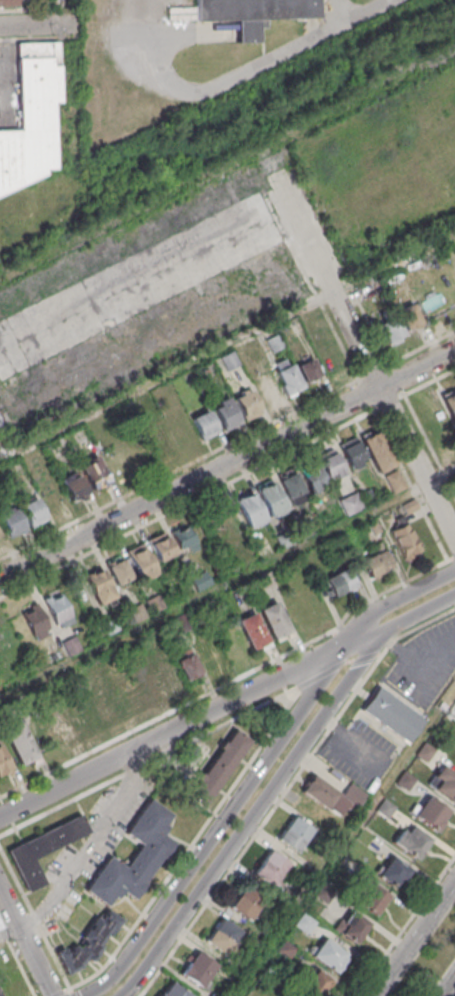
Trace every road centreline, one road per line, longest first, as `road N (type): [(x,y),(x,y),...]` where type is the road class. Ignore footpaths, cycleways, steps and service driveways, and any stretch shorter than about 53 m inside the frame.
road 1 (residential): [(454,356),(0,585)]
road 2 (residential): [(124,995),(384,631)]
road 3 (residential): [(346,647),(116,972),(83,995)]
road 4 (residential): [(454,540),(274,174)]
road 5 (residential): [(346,647),(0,819)]
road 6 (tertiary): [(454,883),(374,995)]
road 7 (residential): [(454,573),(382,615),(346,647)]
road 8 (residential): [(55,995),(0,887)]

